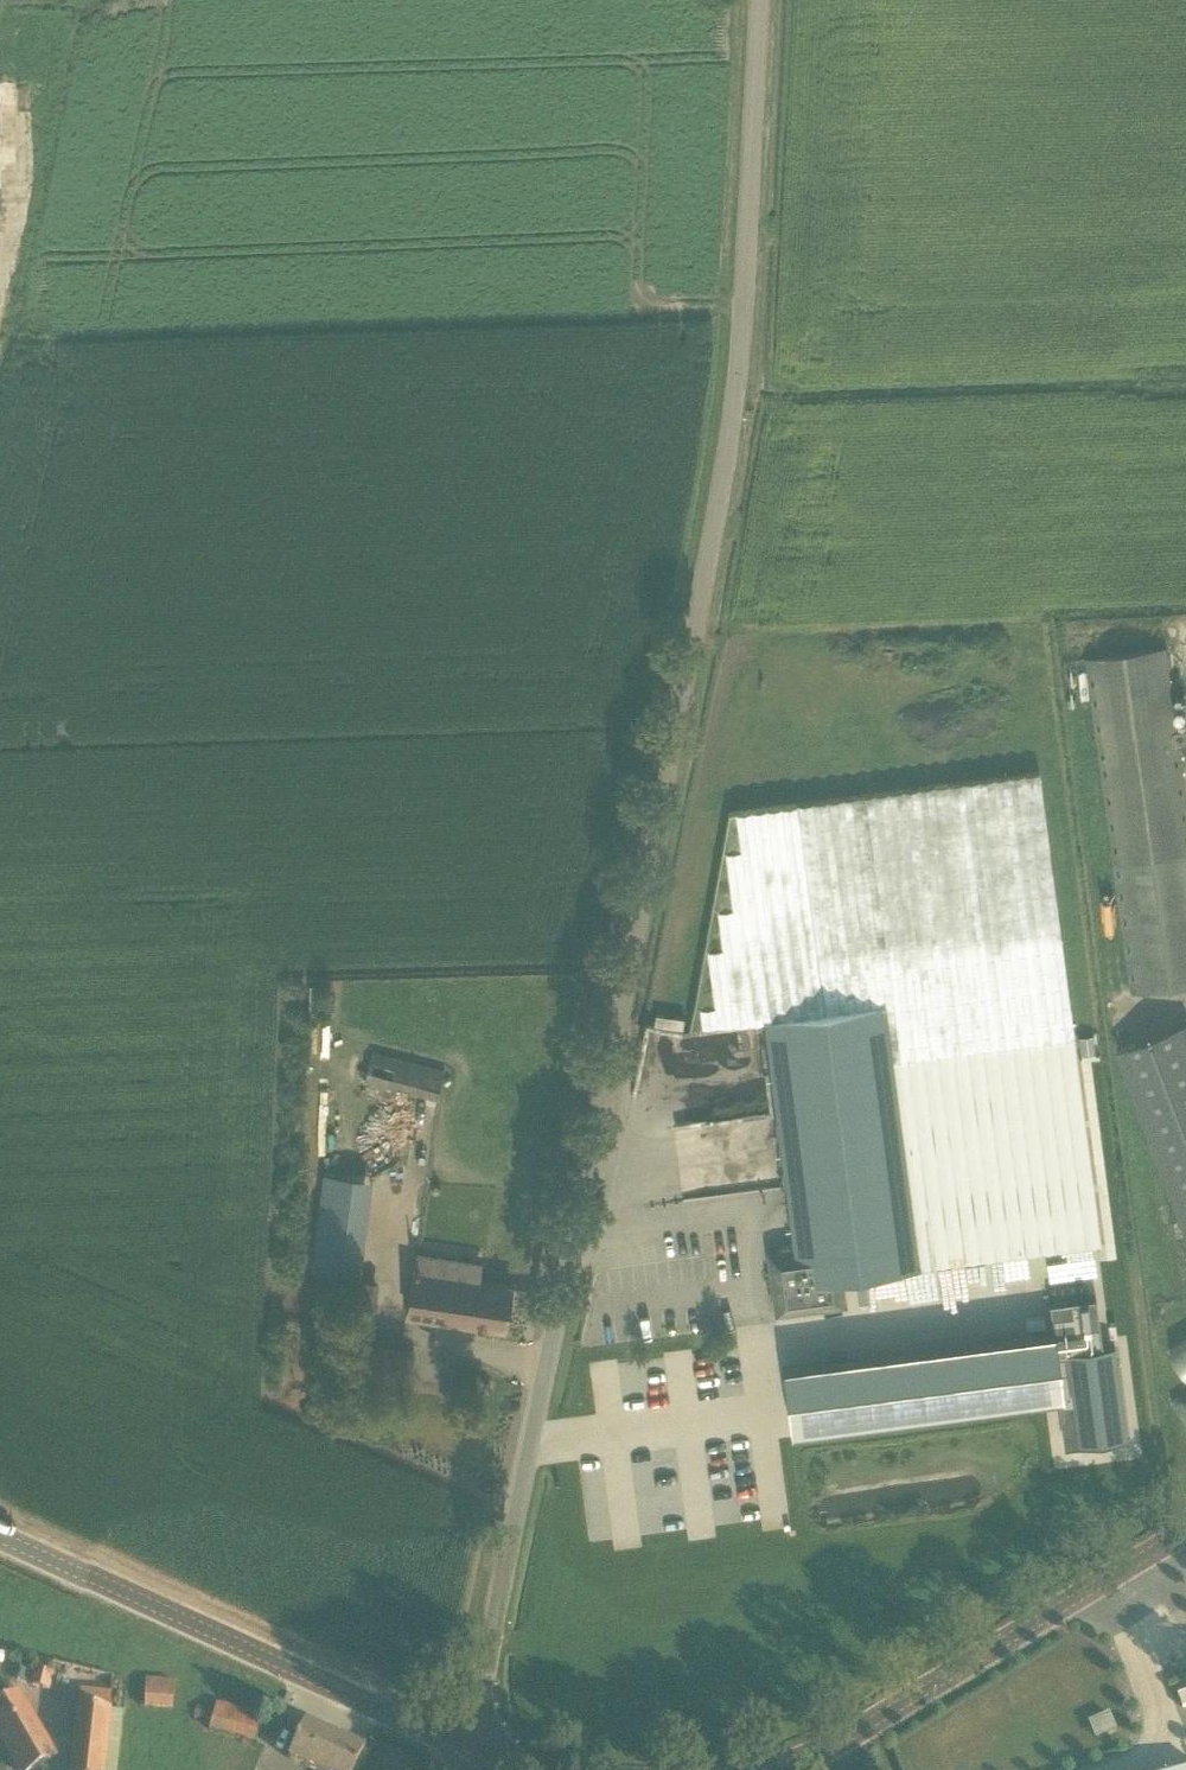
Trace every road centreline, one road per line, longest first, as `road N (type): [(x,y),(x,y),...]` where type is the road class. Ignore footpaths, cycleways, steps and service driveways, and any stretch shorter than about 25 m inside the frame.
road 1 (unclassified): [(467,1750),(683,664),(712,463),(753,0)]
road 2 (tertiary): [(719,1769),(843,1735),(1185,1531)]
road 3 (tertiary): [(467,1750),(0,1538)]
road 4 (tertiary): [(467,1750),(675,1769)]

